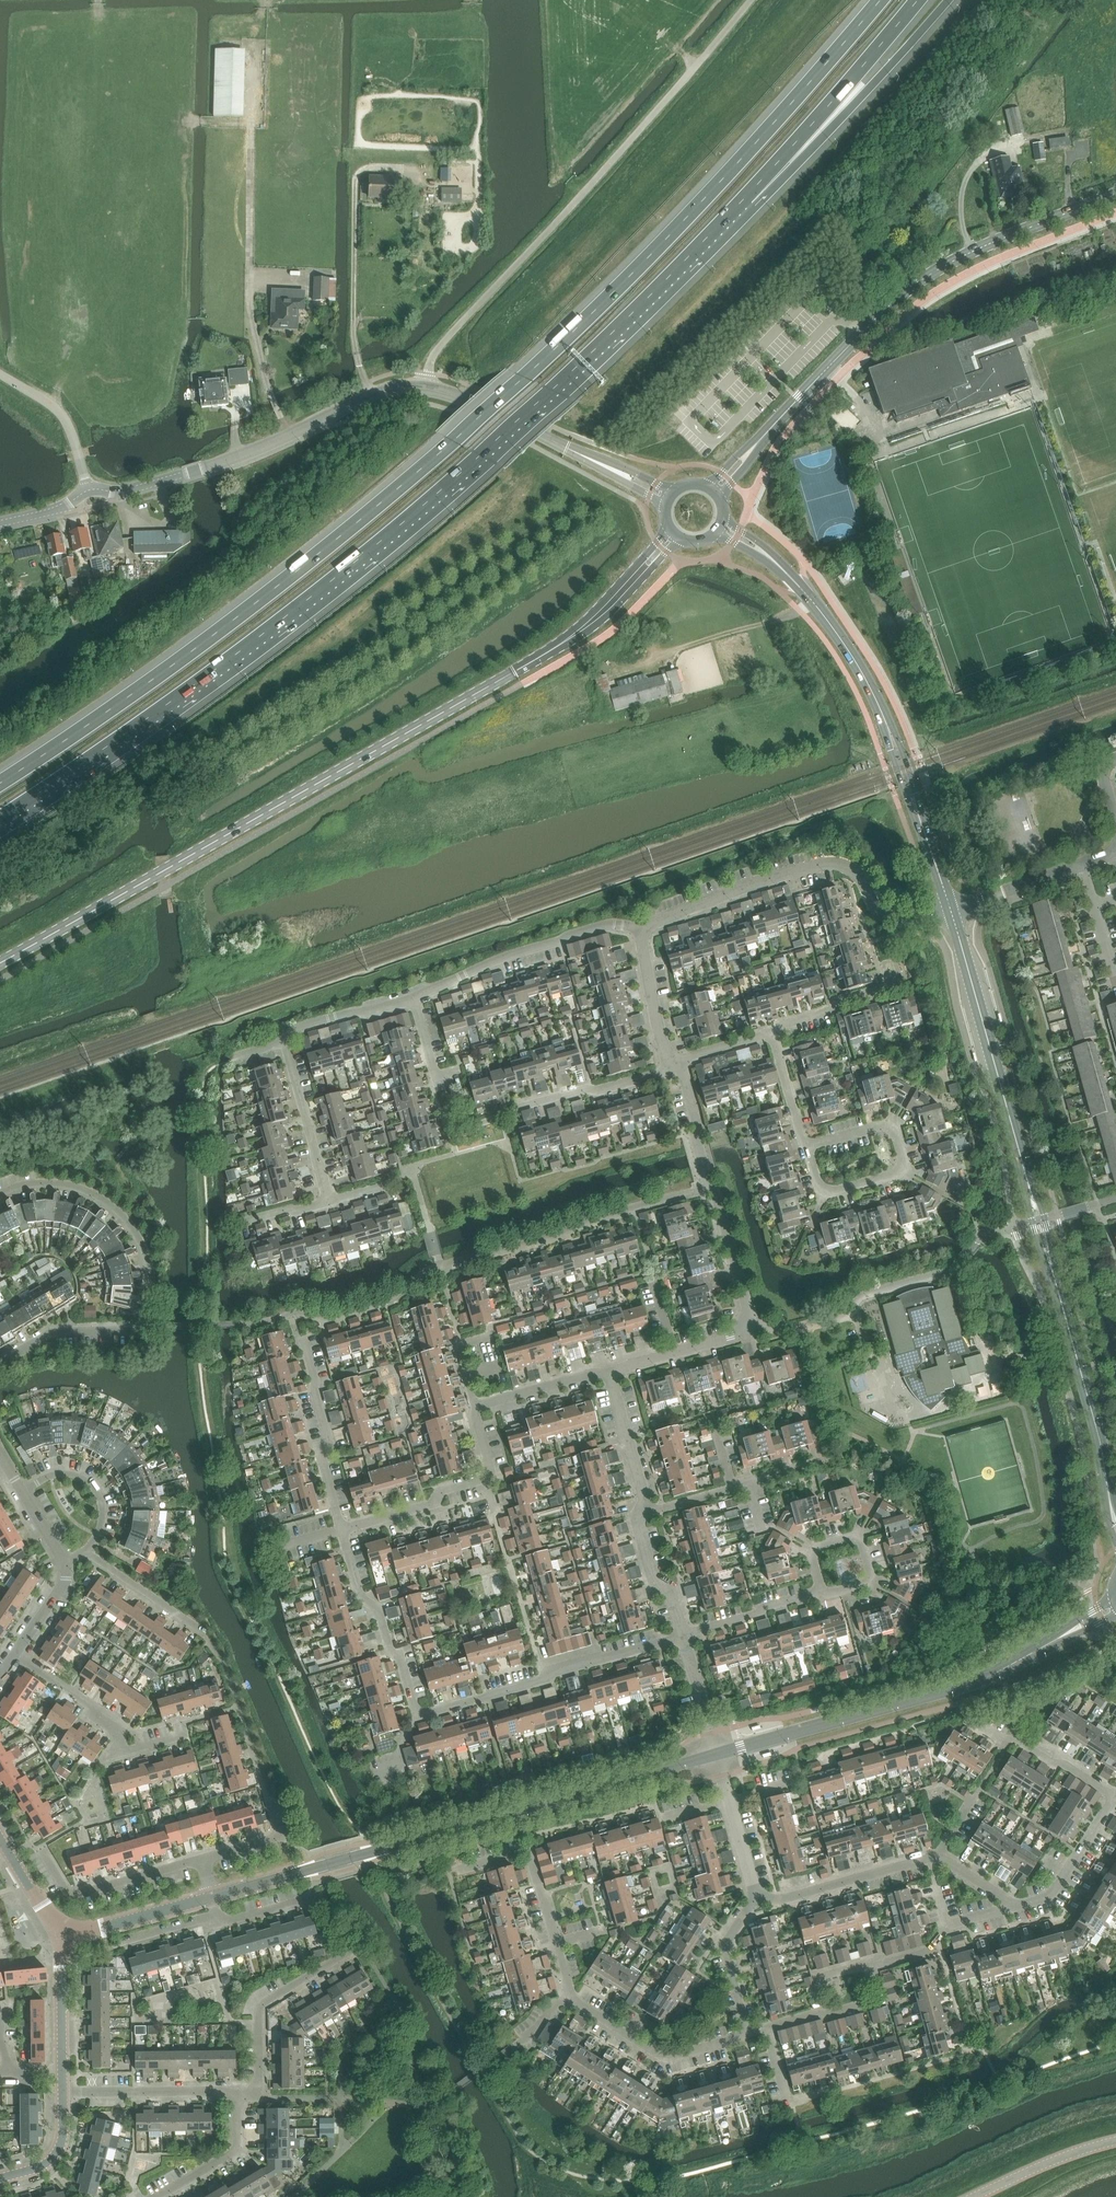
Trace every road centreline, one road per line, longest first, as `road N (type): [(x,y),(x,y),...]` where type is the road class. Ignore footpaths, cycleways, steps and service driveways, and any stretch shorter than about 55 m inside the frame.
road 1 (motorway): [(881,0),(663,243),(465,432),(252,608),(0,784)]
road 2 (motorway): [(0,822),(242,653),(432,502),(750,198)]
road 3 (secondary): [(0,963),(560,645),(632,581)]
road 4 (tertiary): [(0,523),(54,510),(89,490),(120,493),(208,467),(396,387),(471,401),(616,472)]
road 5 (tertiary): [(1115,1522),(951,910)]
road 6 (tertiary): [(213,1897),(717,1753)]
road 7 (residential): [(341,1530),(360,1597),(379,1610),(418,1714),(684,1636)]
road 8 (secondary): [(751,450),(918,284),(993,242),(1115,194)]
road 9 (tertiary): [(717,1753),(976,1681),(1115,1607)]
road 10 (residential): [(695,1132),(520,1180),(501,1115),(656,1075),(668,1063)]
road 11 (residential): [(462,1870),(530,1850),(572,1996),(657,2053),(671,2056),(746,2028)]
road 12 (tertiary): [(951,910),(859,667),(831,623),(764,553)]
road 13 (residential): [(0,1364),(54,1332),(146,1328),(151,1294),(142,1243),(109,1203),(62,1184),(0,1194)]
road 14 (residential): [(238,2091),(258,2092),(262,2003),(348,1948),(322,1898),(230,1920),(218,1913)]
road 15 (residential): [(643,930),(739,887),(828,864),(853,869),(896,919),(951,910)]
road 16 (residential): [(1015,1905),(1050,1895),(1113,1796),(986,1726)]
road 17 (motorway): [(750,198),(869,88),(949,0)]
road 18 (residential): [(758,1895),(777,1901),(938,1857),(1015,1905)]
road 19 (motorway): [(750,198),(918,0)]
road 20 (track): [(251,119),(250,295),(264,368)]
road 21 (track): [(881,339),(1115,271)]
road 22 (residential): [(413,997),(568,935),(605,925),(643,930)]
road 23 (track): [(429,170),(357,175),(354,335)]
road 24 (residential): [(341,1530),(434,1503),(443,1490),(488,1477),(479,1408)]
road 25 (residential): [(185,1735),(124,1752),(121,1730),(15,1653)]
road 26 (residential): [(752,1329),(695,1132)]
road 27 (track): [(974,252),(961,209),(972,169),(1015,143),(1068,131)]
road 28 (residential): [(341,1530),(305,1347)]
road 29 (residential): [(43,1850),(72,1892),(201,1858)]
road 30 (residential): [(64,2092),(238,2091)]
road 31 (residential): [(822,1590),(867,1581),(860,1541),(851,1537),(815,1550),(820,1586)]
road 32 (residential): [(331,1202),(286,1042)]
road 33 (track): [(616,678),(679,648),(769,623)]
road 34 (residential): [(746,2028),(873,2001),(871,1968)]
road 35 (tertiary): [(62,1941),(213,1897)]
road 36 (residential): [(155,2196),(235,2150),(238,2091)]
road 37 (tertiary): [(974,2196),(1115,2141)]
road 38 (residential): [(758,1895),(717,1753)]
road 39 (residential): [(772,1033),(910,982)]
road 40 (residential): [(684,1636),(822,1590)]
road 41 (residential): [(86,1550),(102,1520),(90,1484),(61,1473),(23,1491)]
road 42 (residential): [(746,2028),(727,1942),(758,1895)]
road 43 (residential): [(479,1408),(593,1373),(615,1376)]
road 44 (residential): [(649,1512),(615,1376)]
road 45 (residential): [(951,910),(1083,863)]
road 46 (residential): [(286,1042),(302,1026),(413,997)]
road 47 (residential): [(684,1636),(639,1523),(649,1512)]
road 48 (residential): [(807,1148),(886,1125),(904,1162),(900,1174)]
road 49 (residential): [(197,1628),(86,1550)]
road 50 (residential): [(668,1063),(643,930)]
road 51 (residential): [(900,1174),(820,1195),(807,1148)]
road 52 (tertiary): [(63,2072),(62,1941)]
road 53 (tertiary): [(0,2178),(55,2156),(64,2092)]
road 54 (residential): [(717,1753),(684,1636)]
road 55 (tertiary): [(62,1941),(0,1837)]
road 56 (residential): [(807,1148),(772,1033)]

